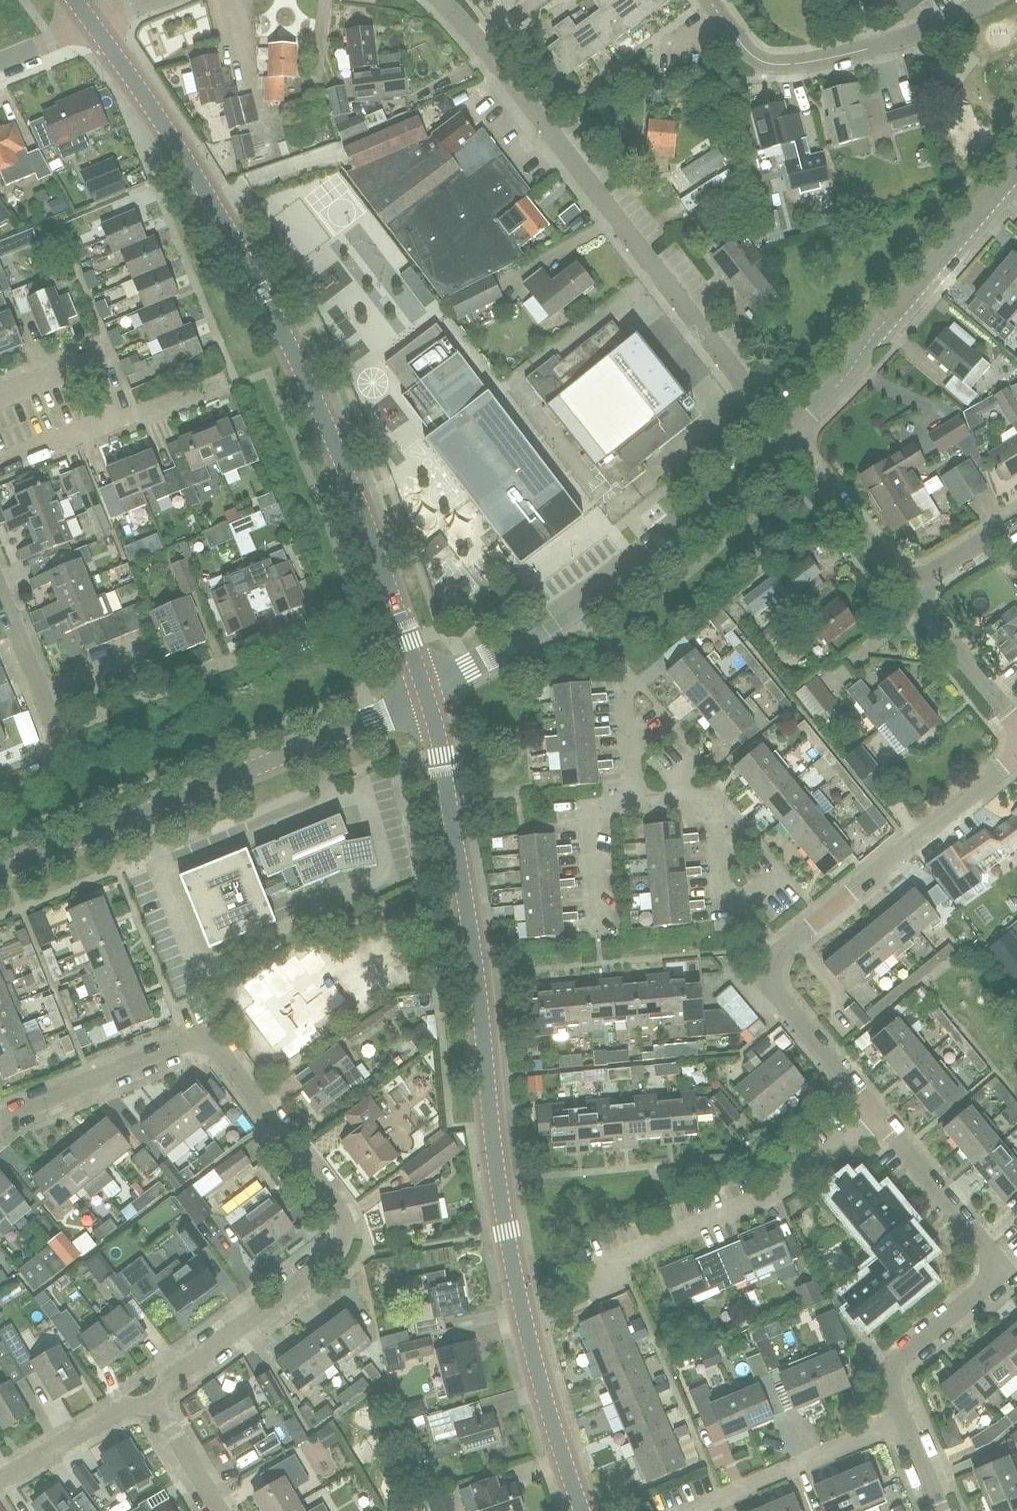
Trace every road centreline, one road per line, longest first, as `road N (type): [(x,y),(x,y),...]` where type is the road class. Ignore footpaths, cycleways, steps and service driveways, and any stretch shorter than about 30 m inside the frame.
road 1 (tertiary): [(585,1510),(546,1398),(508,1233),(477,953),(427,695)]
road 2 (tertiary): [(427,695),(366,516),(277,318),(97,22)]
road 3 (residential): [(150,1395),(177,1381),(334,1251),(345,1233),(339,1211),(221,1052),(0,1137)]
road 4 (residential): [(752,392),(440,0)]
road 5 (residential): [(0,872),(427,695)]
road 6 (residential): [(427,695),(596,590),(787,442)]
road 7 (residential): [(903,1422),(890,1393),(892,1362),(989,1286),(998,1257),(877,1112)]
road 8 (residential): [(787,442),(1016,165)]
road 9 (residential): [(585,1273),(793,1185),(877,1112)]
road 10 (residential): [(989,0),(875,45),(778,63),(751,53),(709,0)]
road 11 (residential): [(776,950),(1016,757)]
road 12 (residential): [(55,737),(307,632)]
road 13 (residential): [(776,950),(723,887),(713,798),(636,805)]
road 14 (residential): [(687,1510),(903,1422)]
road 15 (residential): [(877,1112),(774,992),(767,969),(776,950)]
road 16 (residential): [(910,592),(787,442)]
road 17 (residential): [(636,805),(588,809),(599,933)]
road 18 (residential): [(0,1480),(150,1395)]
road 19 (residential): [(1016,727),(910,592)]
road 20 (residential): [(55,737),(55,715),(0,581)]
road 21 (residential): [(119,420),(99,368),(84,363),(0,393)]
road 22 (residential): [(217,1510),(150,1395)]
road 23 (residential): [(636,805),(623,674)]
road 24 (residential): [(119,420),(239,374)]
road 25 (residential): [(0,468),(119,420)]
road 26 (residential): [(910,592),(1016,520)]

